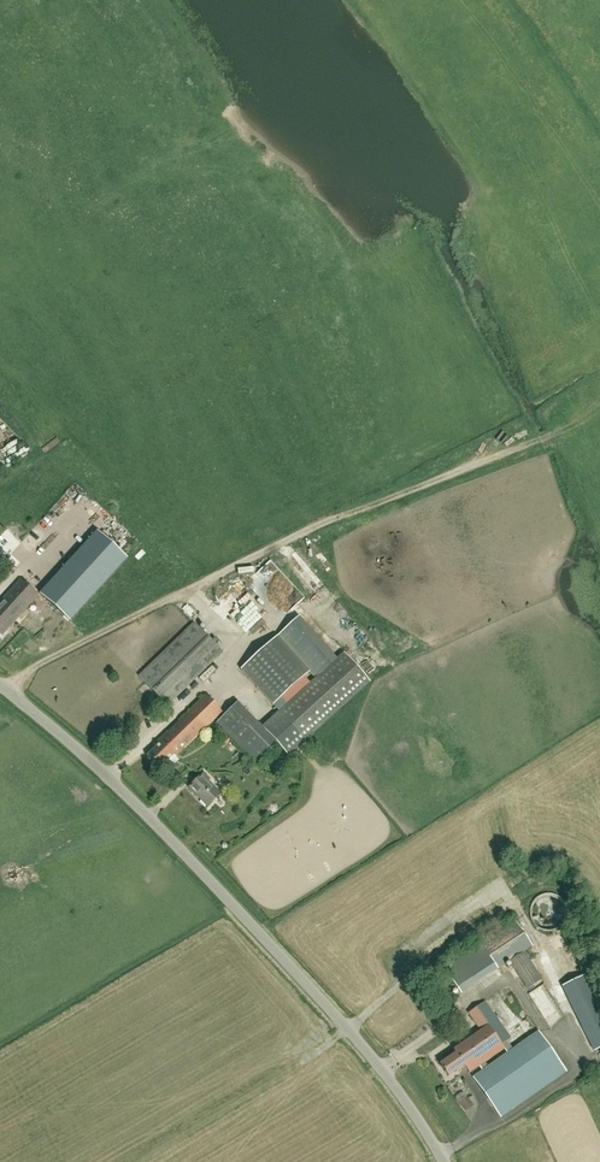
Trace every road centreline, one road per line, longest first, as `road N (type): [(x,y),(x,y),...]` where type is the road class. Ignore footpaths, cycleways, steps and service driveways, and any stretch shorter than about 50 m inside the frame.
road 1 (unclassified): [(442,1161),(413,1113),(251,913),(157,815),(0,682)]

